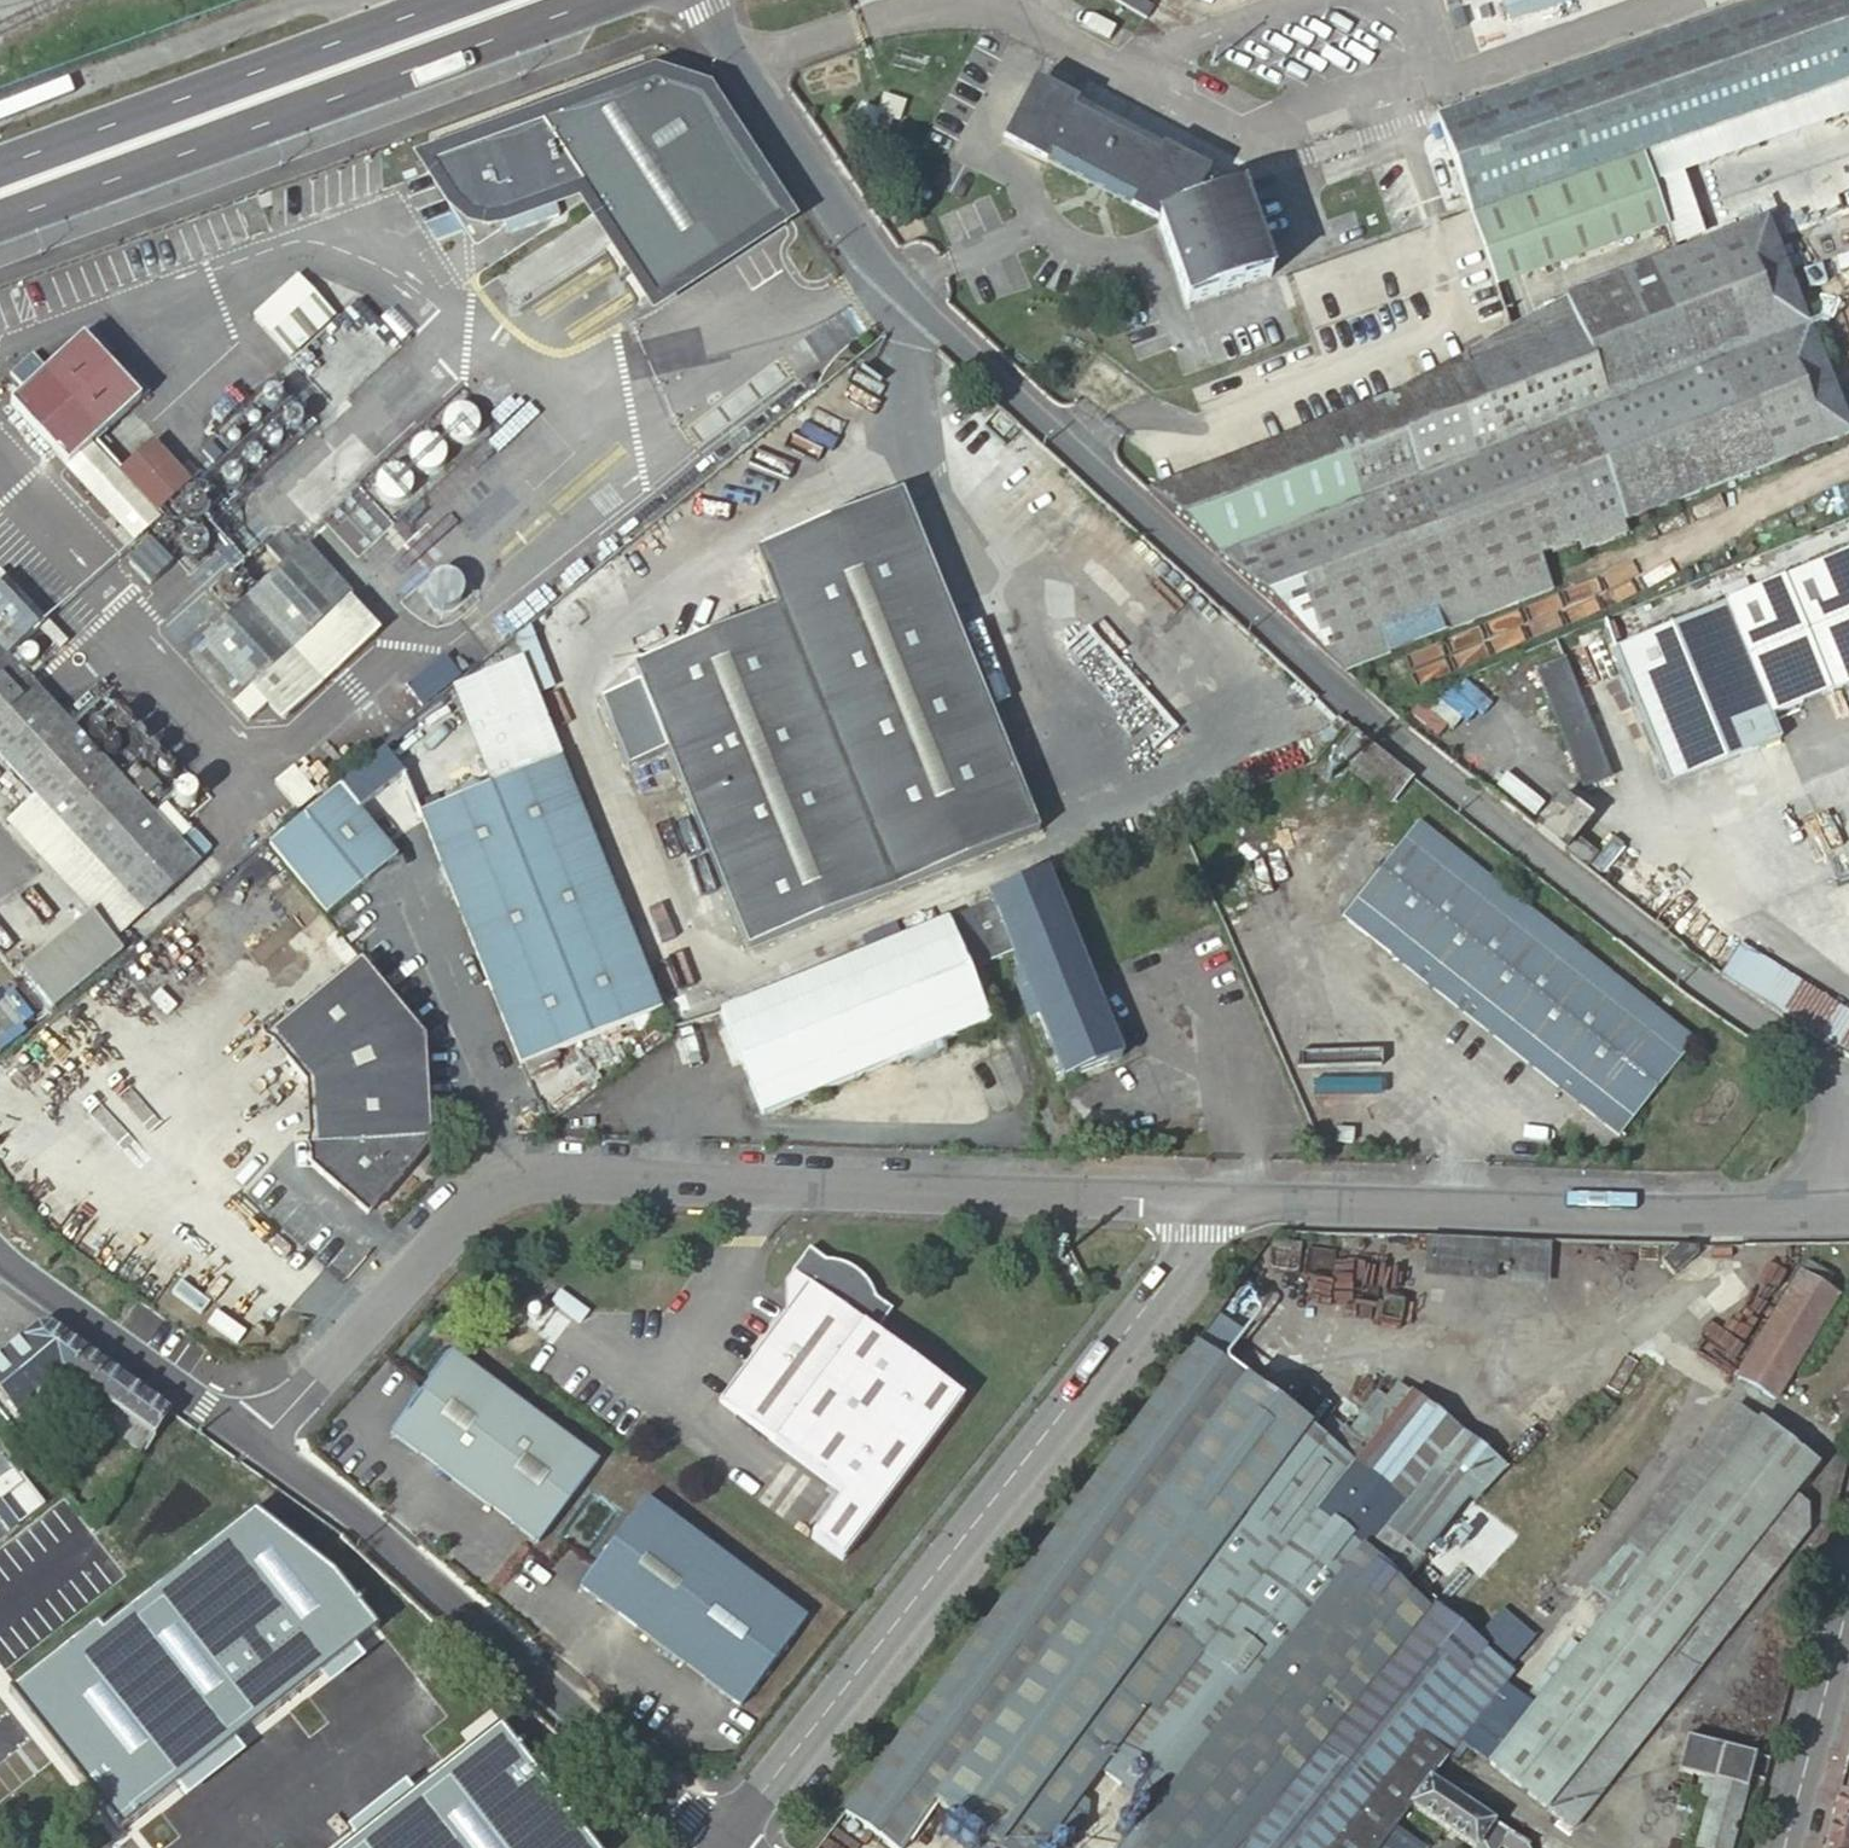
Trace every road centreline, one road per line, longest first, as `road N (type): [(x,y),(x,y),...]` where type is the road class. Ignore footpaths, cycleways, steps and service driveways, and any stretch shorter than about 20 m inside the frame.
road 1 (unclassified): [(700,0),(844,219),(919,307),(1358,707),(1678,964),(1848,1081)]
road 2 (tertiary): [(252,1438),(469,1204),(515,1181),(1210,1198)]
road 3 (unclassified): [(726,1837),(1196,1244),(1210,1198)]
road 4 (secondary): [(0,220),(591,0)]
road 5 (tertiary): [(252,1438),(726,1837)]
road 6 (tertiary): [(1210,1198),(1819,1210)]
road 7 (secondary): [(434,0),(0,163)]
road 8 (tertiary): [(0,1254),(252,1438)]
road 9 (residential): [(1848,1604),(1785,1847)]

